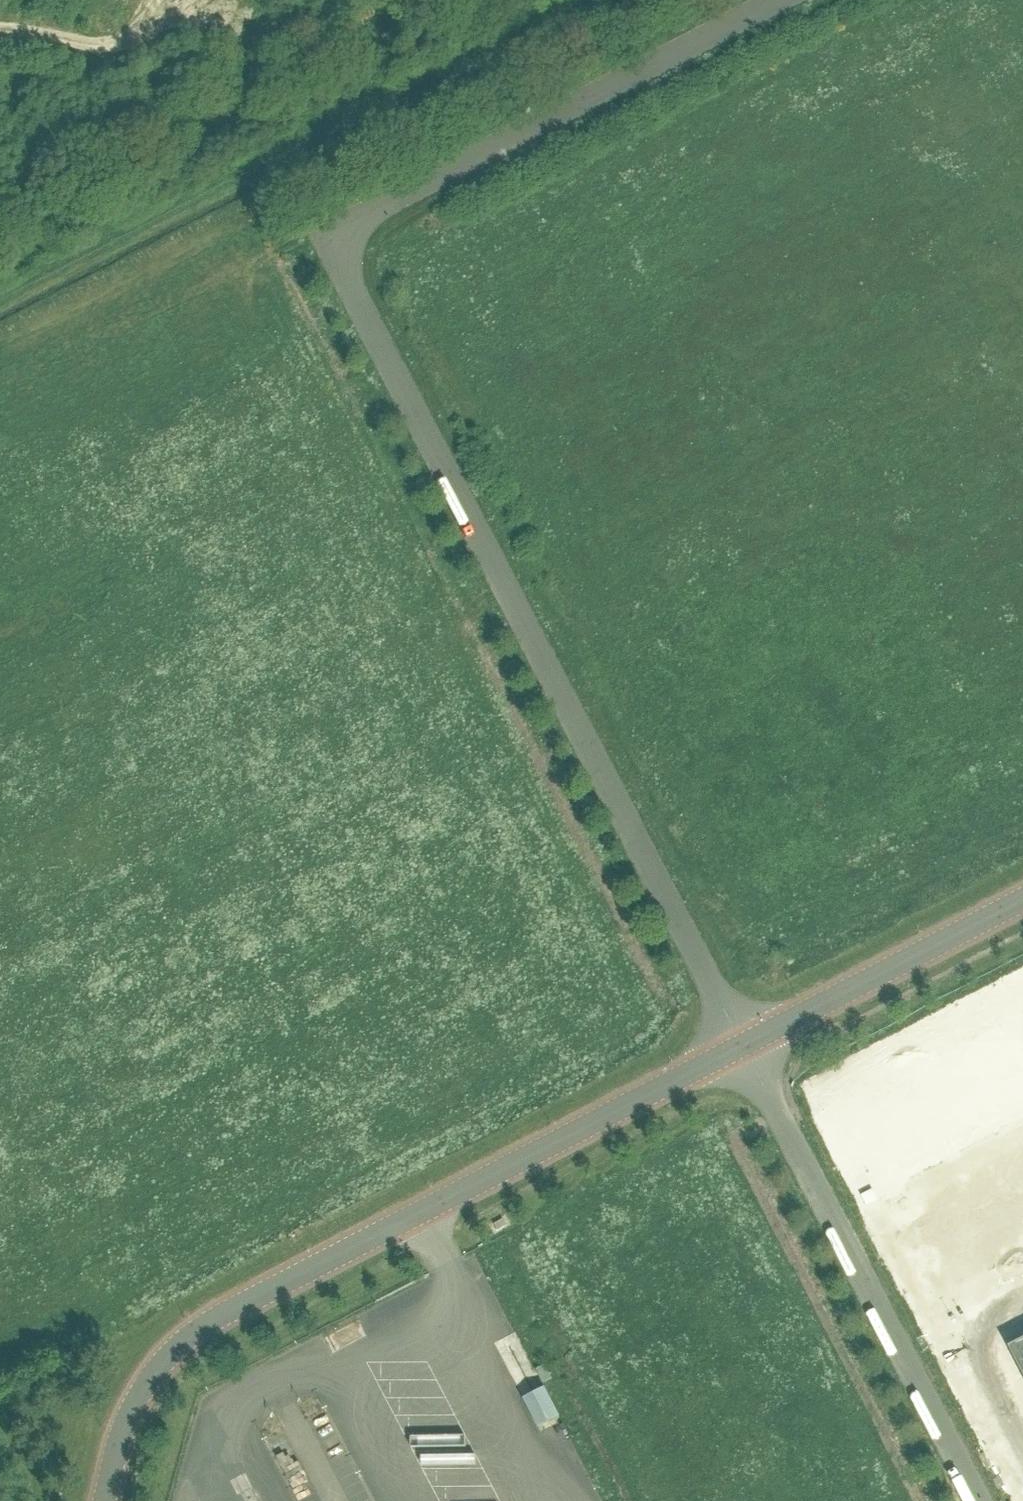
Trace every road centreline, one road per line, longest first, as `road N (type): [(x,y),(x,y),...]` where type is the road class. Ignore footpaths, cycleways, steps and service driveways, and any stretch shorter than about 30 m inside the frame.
road 1 (unclassified): [(785,0),(367,216),(354,231),(347,272),(363,319),(744,1045)]
road 2 (tertiary): [(107,1500),(149,1383),(208,1325),(744,1045)]
road 3 (unclassified): [(744,1045),(979,1500)]
road 4 (tertiary): [(744,1045),(1022,901)]

